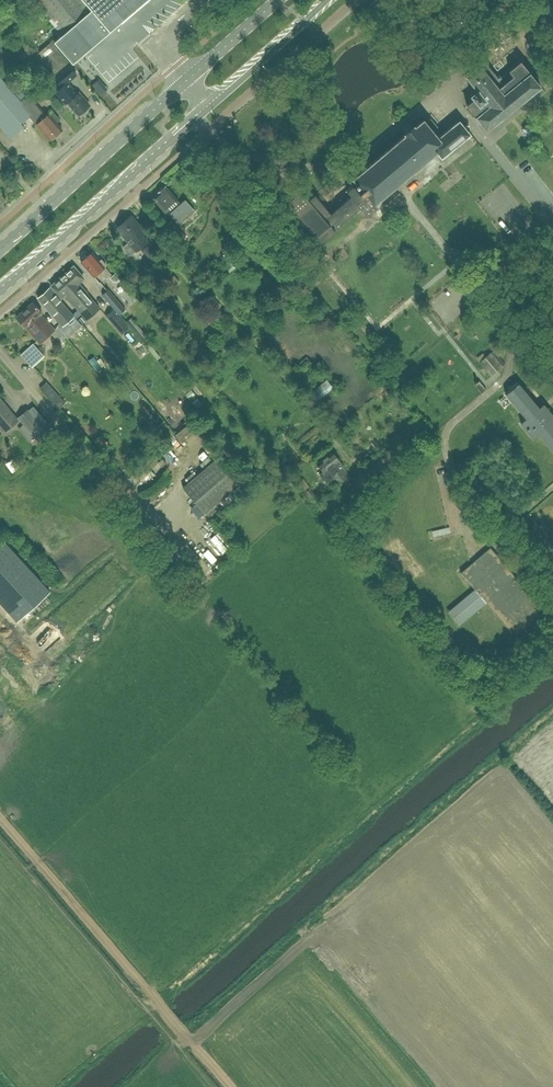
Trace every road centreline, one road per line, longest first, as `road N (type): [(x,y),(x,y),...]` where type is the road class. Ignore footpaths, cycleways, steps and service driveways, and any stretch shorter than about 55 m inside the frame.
road 1 (primary): [(0,290),(208,108)]
road 2 (primary): [(185,81),(0,248)]
road 3 (primary): [(208,108),(327,0)]
road 4 (primary): [(277,0),(185,81)]

